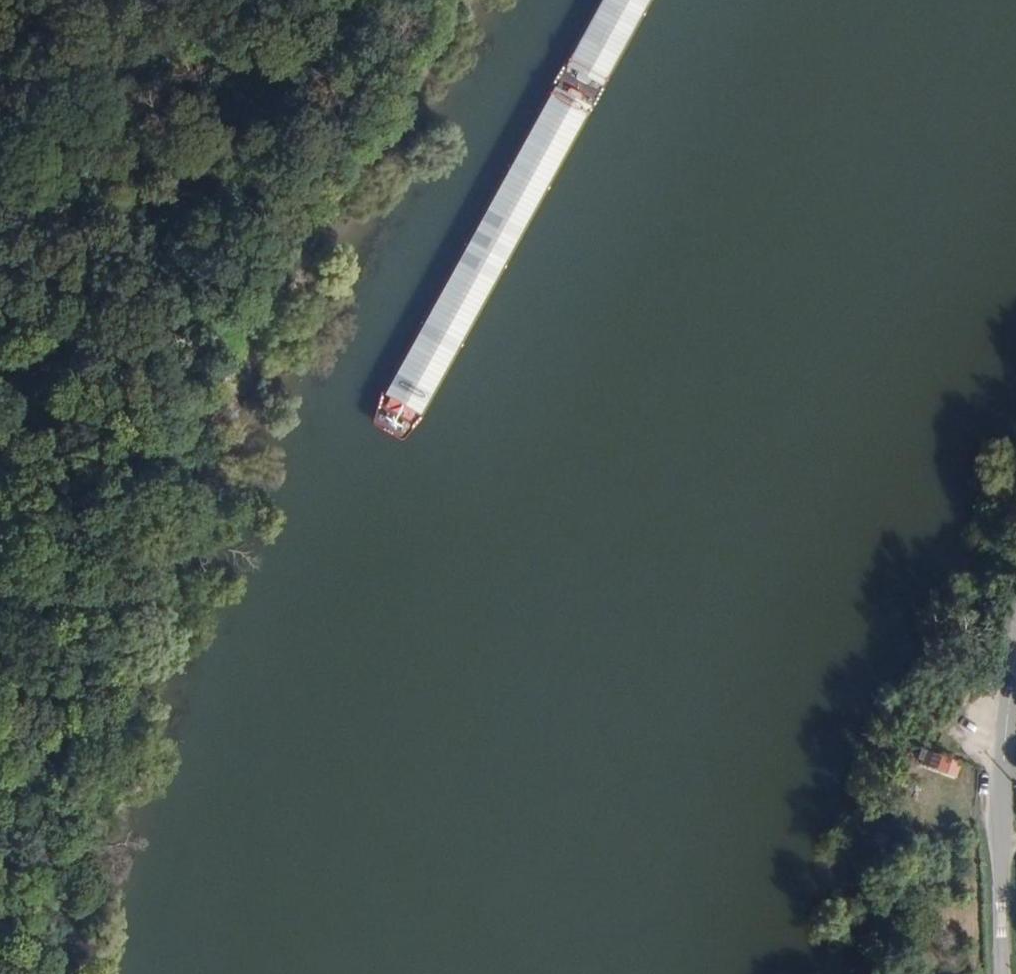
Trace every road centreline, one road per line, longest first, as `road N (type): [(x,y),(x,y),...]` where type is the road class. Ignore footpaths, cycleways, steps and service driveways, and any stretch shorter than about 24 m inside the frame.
road 1 (residential): [(998,973),(991,886),(1015,640)]

